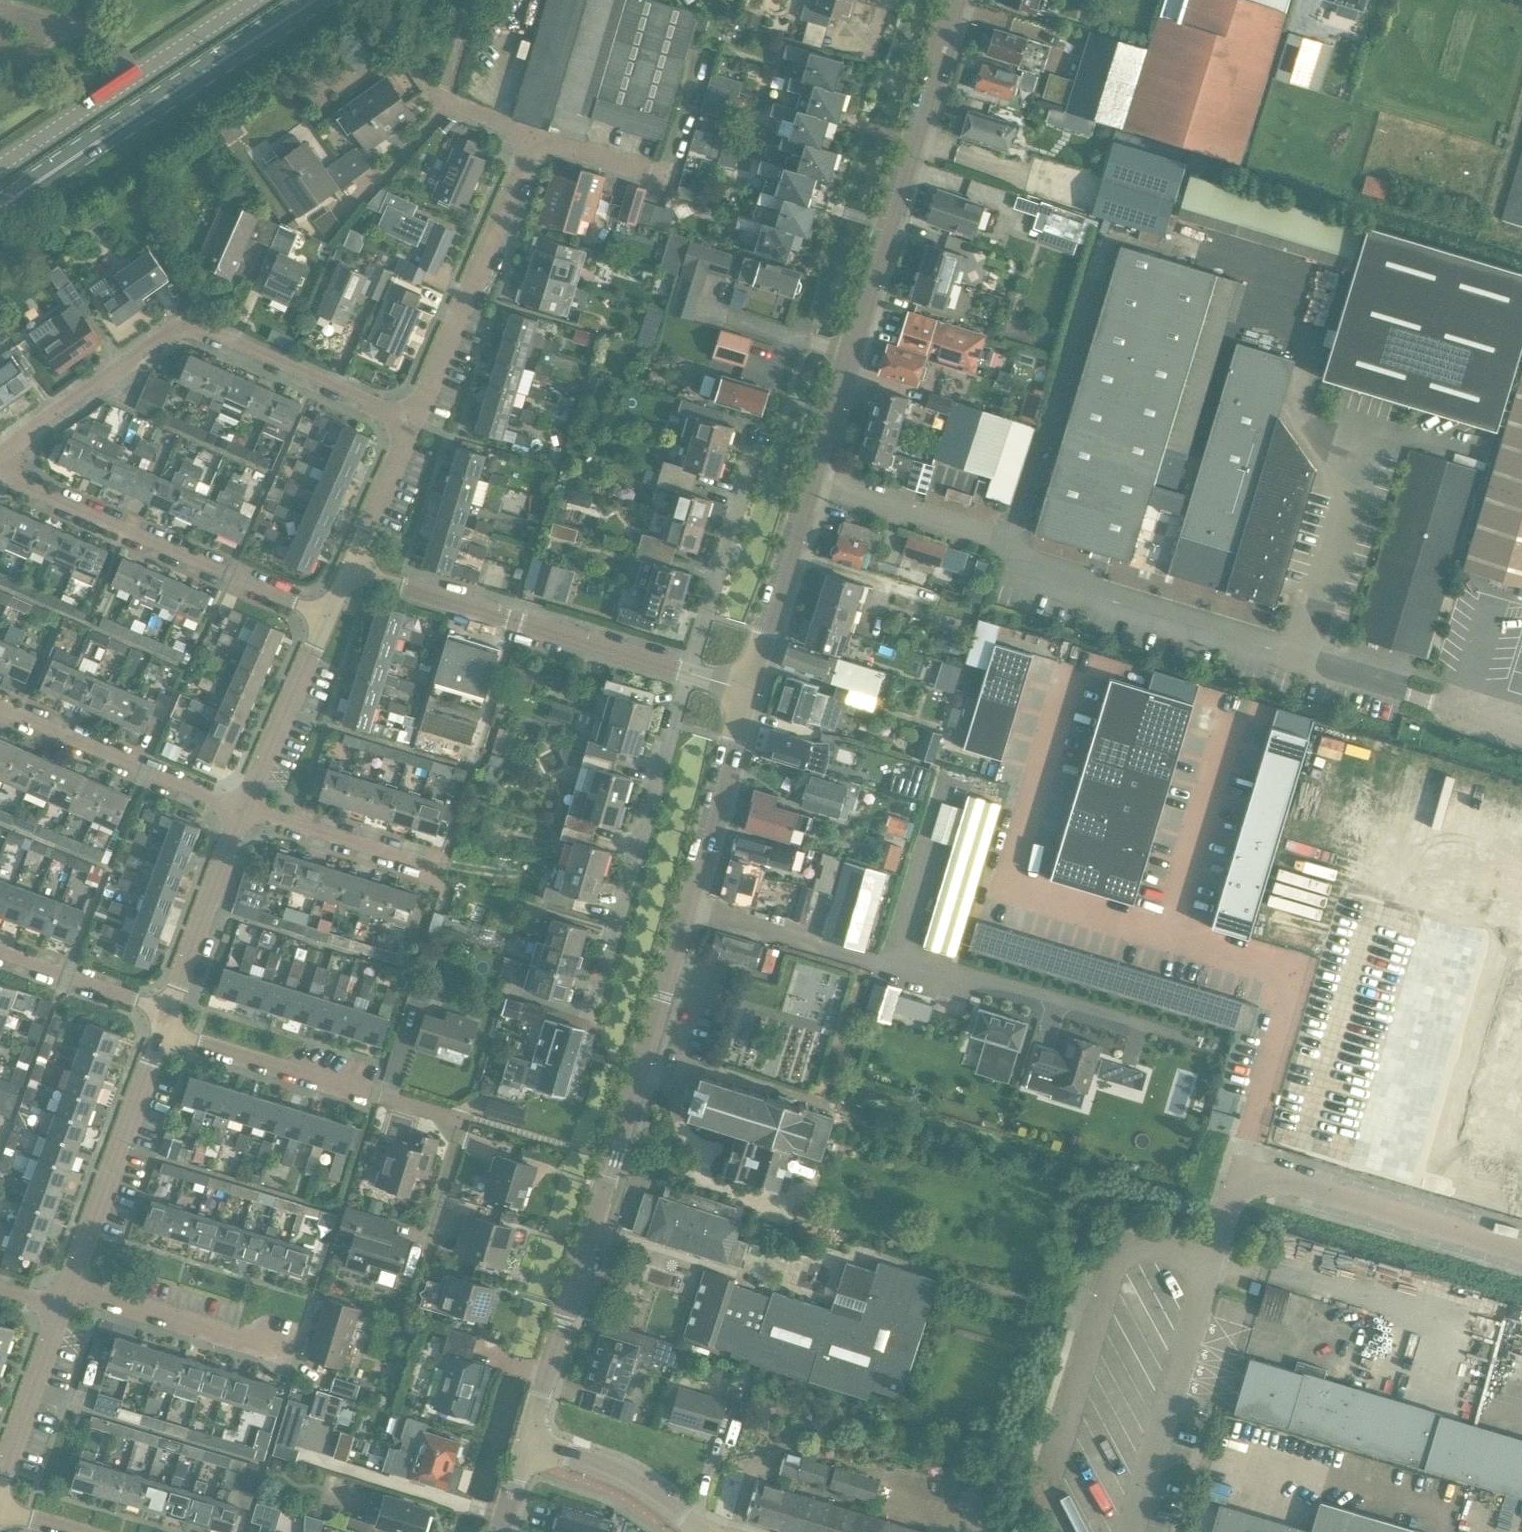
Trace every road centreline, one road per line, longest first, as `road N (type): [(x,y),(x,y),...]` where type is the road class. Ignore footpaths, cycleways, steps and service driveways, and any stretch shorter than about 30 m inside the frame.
road 1 (tertiary): [(529,1441),(752,692)]
road 2 (tertiary): [(752,692),(959,0)]
road 3 (unclassified): [(1238,1168),(1296,974),(1009,889)]
road 4 (residential): [(415,419),(205,331),(182,329),(162,334),(0,456)]
road 5 (residential): [(431,1255),(430,1230),(457,1139),(444,1115),(188,1039),(166,1024)]
road 6 (unclassified): [(1130,1531),(1238,1168)]
road 7 (primary): [(0,209),(315,0)]
road 8 (residential): [(329,617),(0,474)]
road 9 (residential): [(687,673),(350,565)]
road 10 (residential): [(687,673),(588,1009)]
road 11 (residential): [(415,419),(535,141)]
road 12 (unclassified): [(0,167),(252,0)]
road 13 (unclassified): [(1521,1250),(1238,1168)]
road 14 (residential): [(67,1295),(166,1024)]
road 15 (residential): [(0,706),(245,811)]
road 16 (residential): [(759,441),(687,673)]
road 17 (residential): [(296,1360),(67,1295)]
road 18 (residential): [(166,1024),(245,811)]
road 19 (unclassified): [(535,141),(450,104),(358,197)]
road 20 (residential): [(245,811),(329,617)]
road 21 (residential): [(0,1491),(67,1295)]
road 22 (residential): [(440,870),(245,811)]
road 23 (tertiary): [(702,1531),(633,1478),(529,1441)]
road 24 (residential): [(0,953),(136,1001),(166,1024)]
road 25 (residential): [(350,565),(415,419)]

